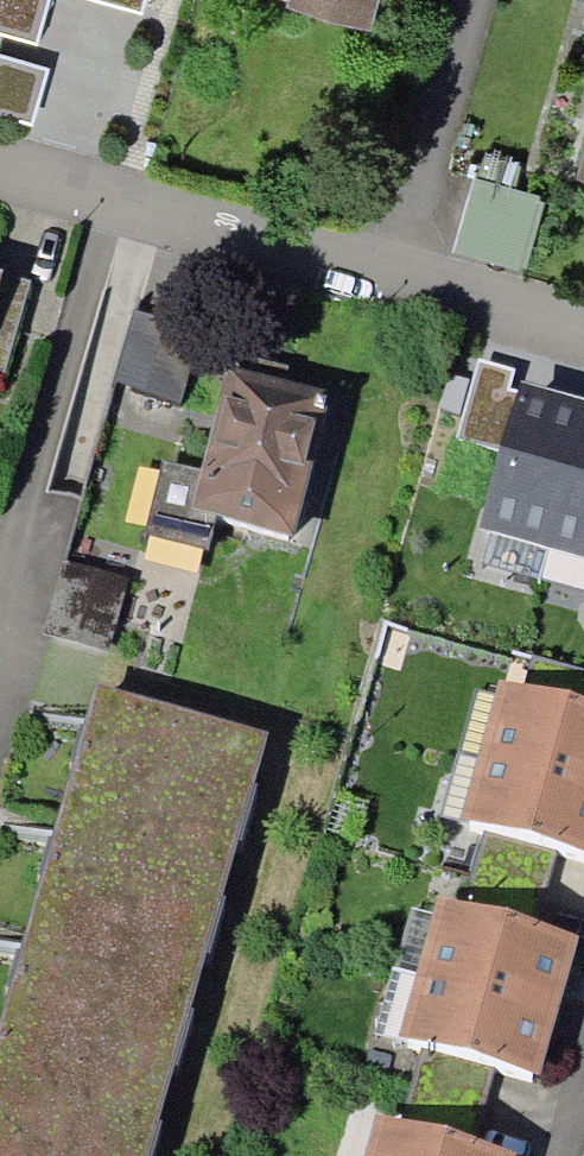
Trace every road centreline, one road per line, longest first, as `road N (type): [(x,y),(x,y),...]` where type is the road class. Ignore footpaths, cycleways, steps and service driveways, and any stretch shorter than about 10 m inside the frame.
road 1 (residential): [(0,666),(127,199)]
road 2 (residential): [(583,320),(127,199)]
road 3 (residential): [(127,199),(0,164)]

